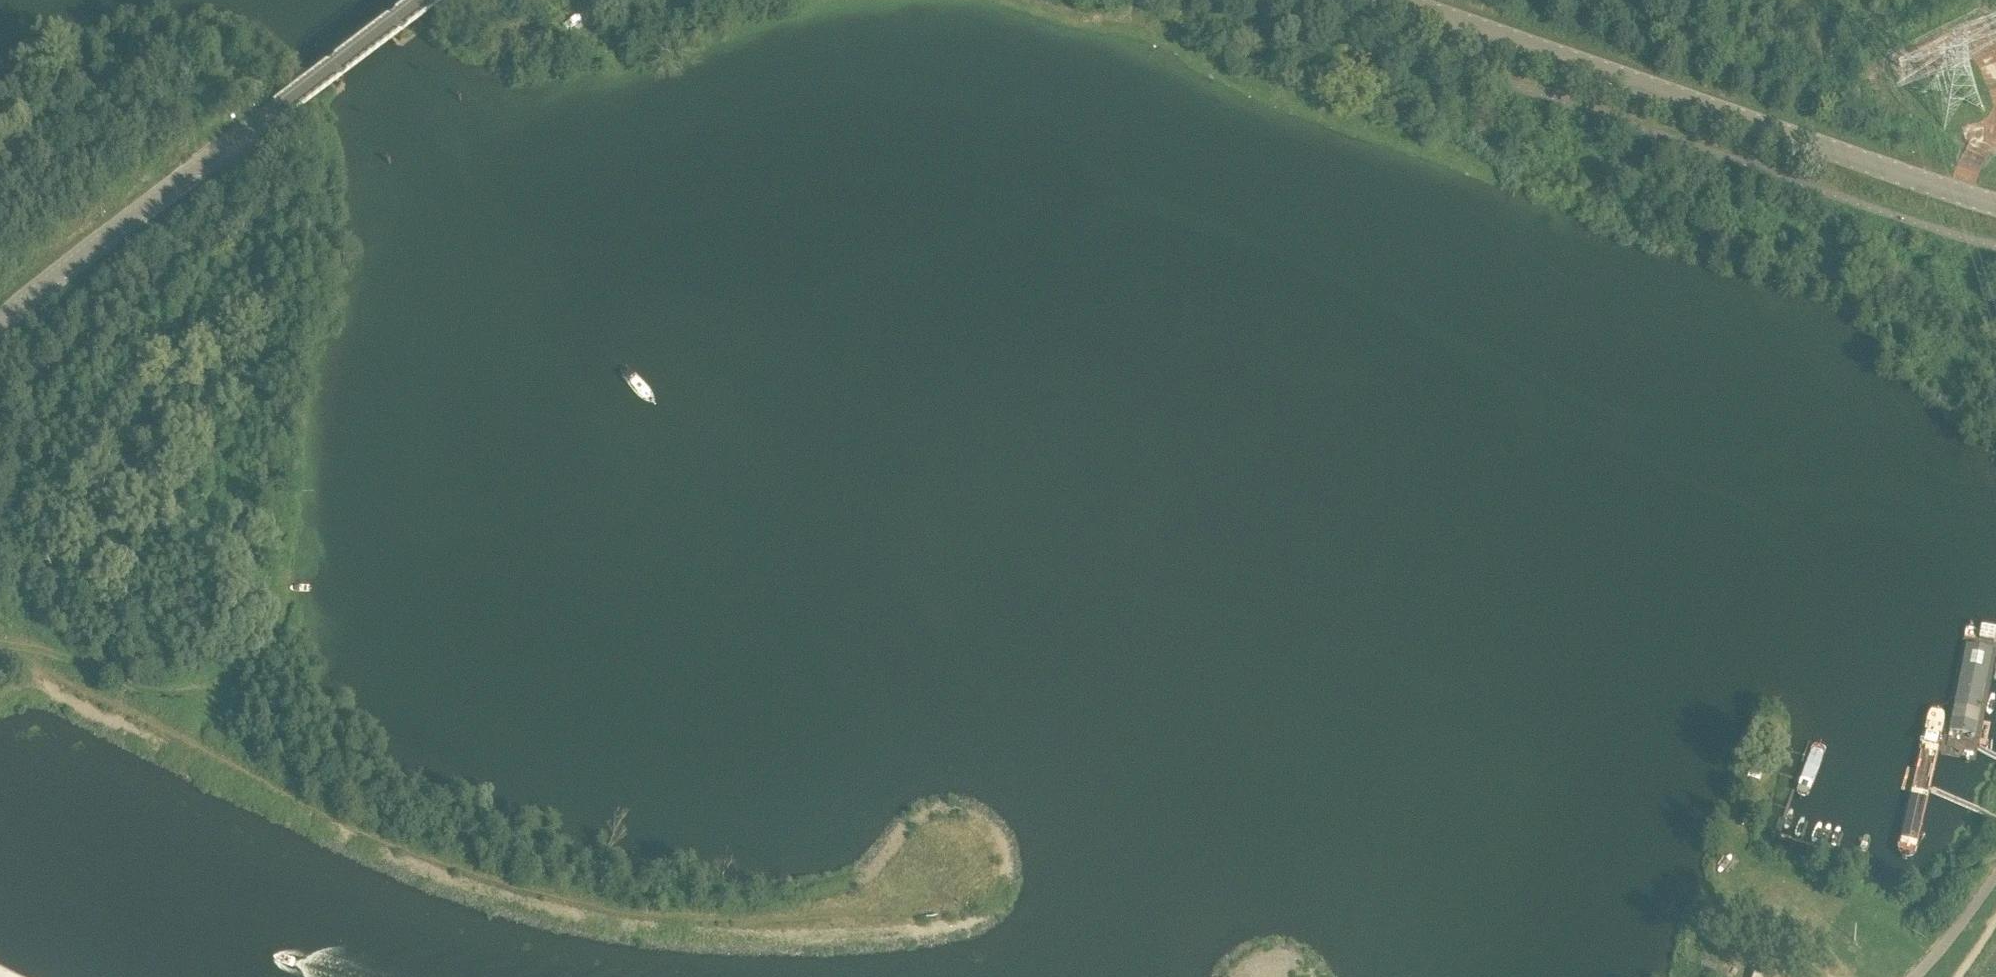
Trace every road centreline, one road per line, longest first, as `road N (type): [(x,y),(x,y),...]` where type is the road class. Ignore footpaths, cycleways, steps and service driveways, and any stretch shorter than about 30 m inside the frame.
road 1 (unclassified): [(1995,209),(1392,0)]
road 2 (unclassified): [(415,0),(351,41),(0,325)]

